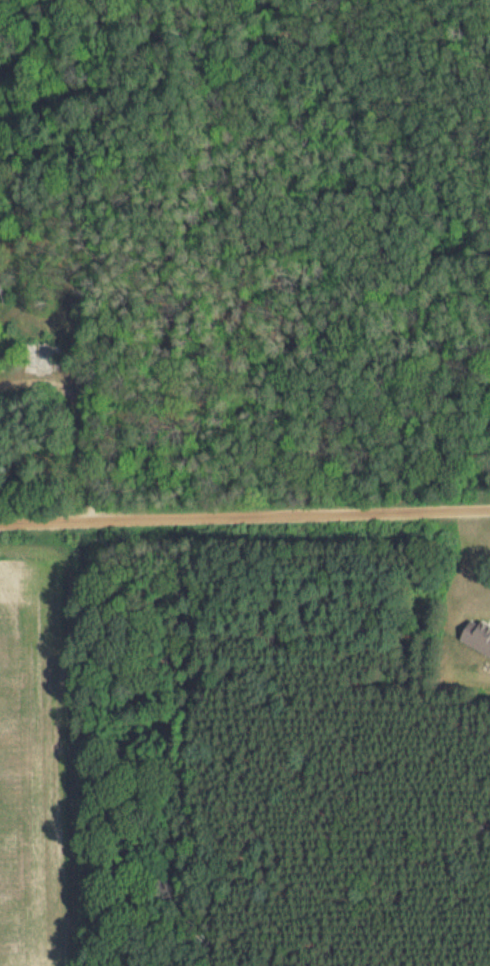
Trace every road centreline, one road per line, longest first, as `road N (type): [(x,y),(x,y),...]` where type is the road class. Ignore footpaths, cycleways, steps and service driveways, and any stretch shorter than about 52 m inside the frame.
road 1 (residential): [(489,507),(0,518)]
road 2 (residential): [(97,517),(86,375),(0,379)]

